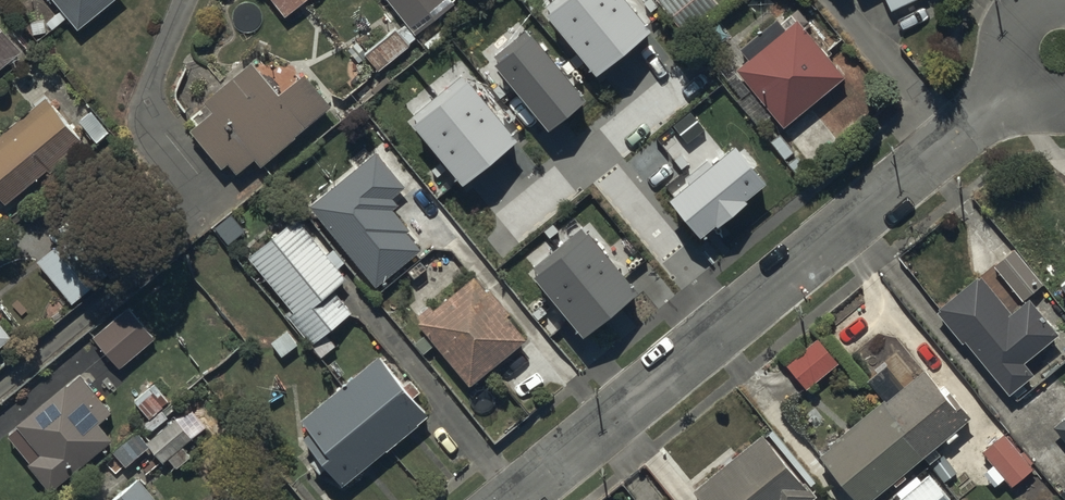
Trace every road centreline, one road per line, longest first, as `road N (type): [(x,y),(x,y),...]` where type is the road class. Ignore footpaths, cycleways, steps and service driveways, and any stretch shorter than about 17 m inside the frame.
road 1 (residential): [(510,499),(949,143)]
road 2 (residential): [(188,0),(147,102),(149,125),(195,190),(195,216),(0,389)]
road 3 (residential): [(838,0),(949,143)]
road 4 (residential): [(949,143),(1063,51)]

